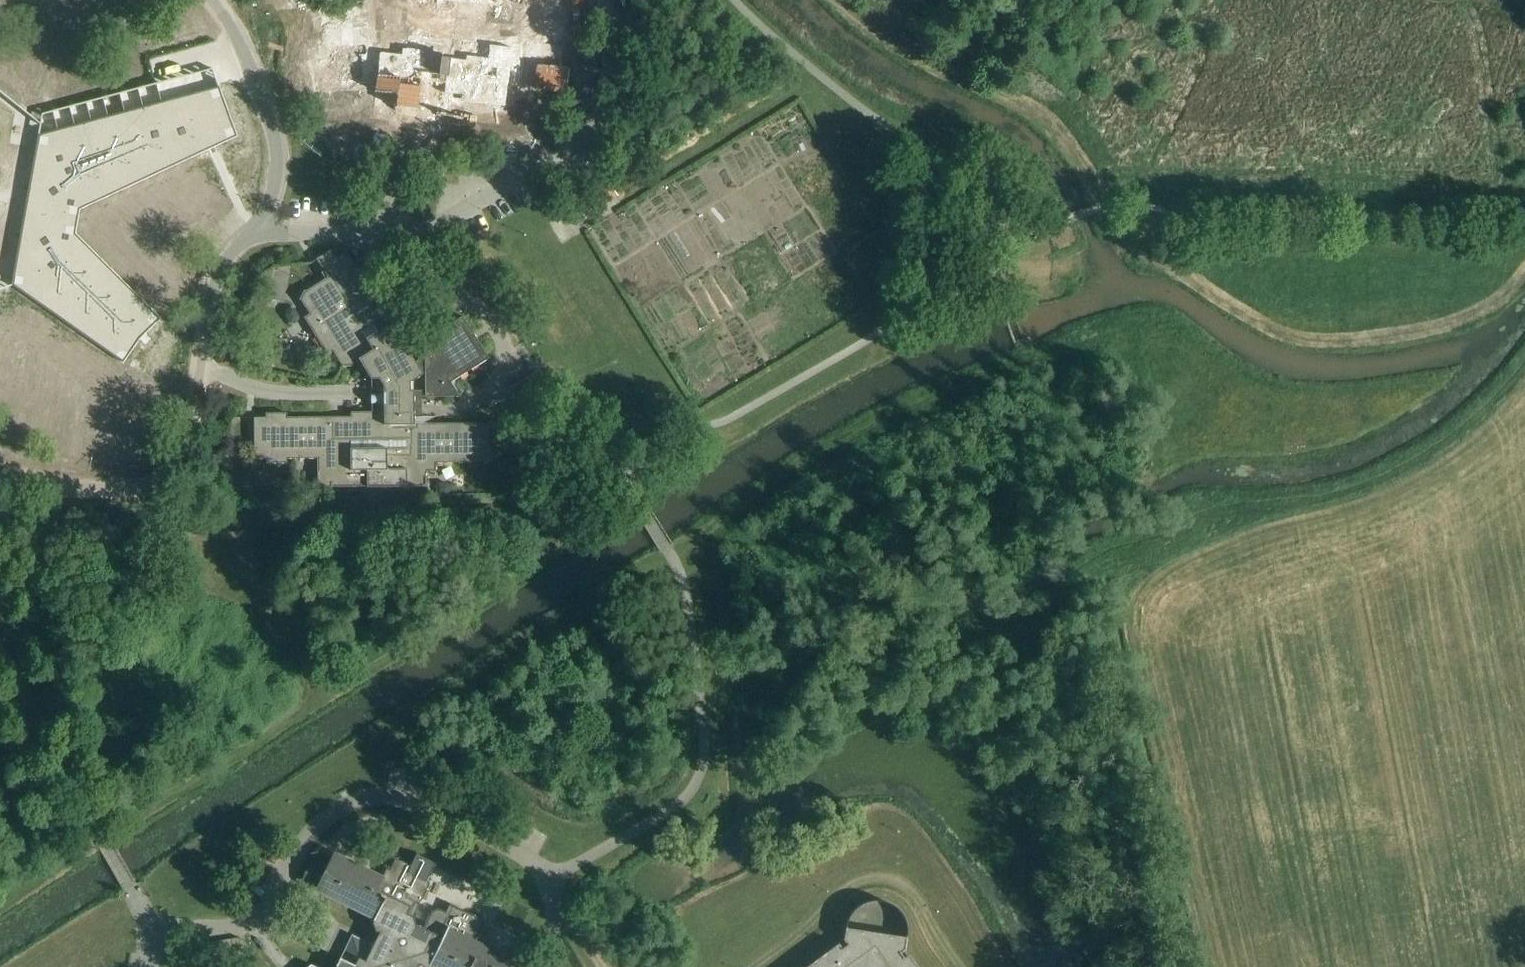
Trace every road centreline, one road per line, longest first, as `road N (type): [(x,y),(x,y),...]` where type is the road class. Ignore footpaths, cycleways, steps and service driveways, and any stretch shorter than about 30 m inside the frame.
road 1 (unclassified): [(213,0),(258,77),(281,158),(276,202),(261,229),(221,261),(213,283),(181,465),(143,489),(81,488),(0,471)]
road 2 (residential): [(148,966),(170,929),(238,925),(260,916),(297,849),(323,821),(354,802),(387,797),(534,864),(553,914),(552,966)]

